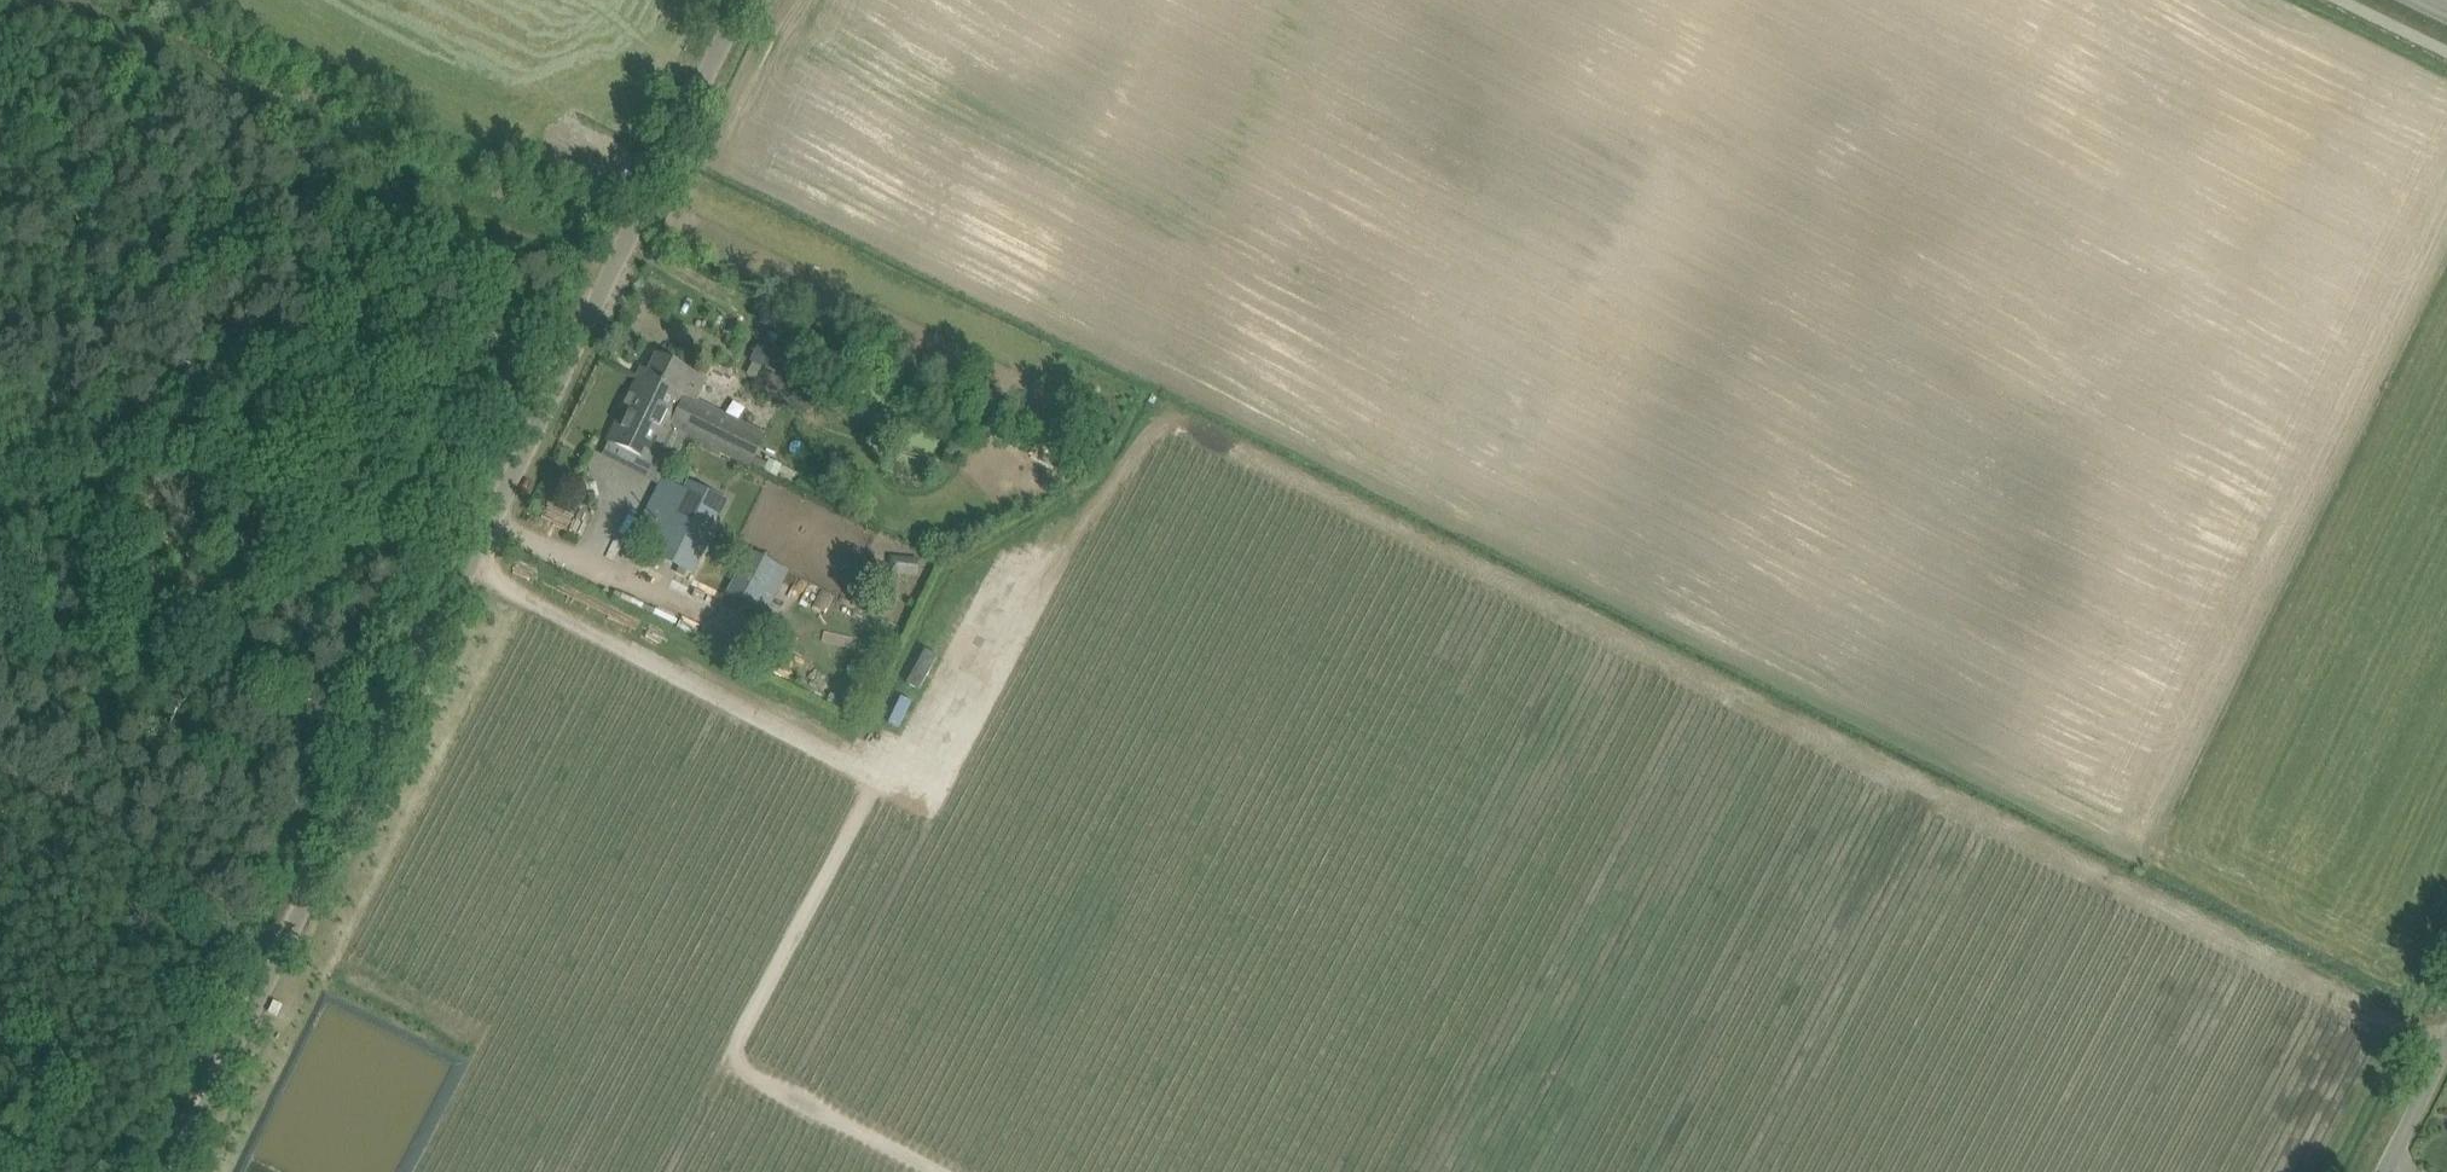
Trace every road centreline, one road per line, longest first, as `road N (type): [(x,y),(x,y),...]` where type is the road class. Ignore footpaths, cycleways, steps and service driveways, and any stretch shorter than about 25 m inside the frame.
road 1 (unclassified): [(176,1171),(446,637),(746,0)]
road 2 (track): [(613,273),(67,0)]
road 3 (unclassified): [(2379,1171),(2446,1037)]

